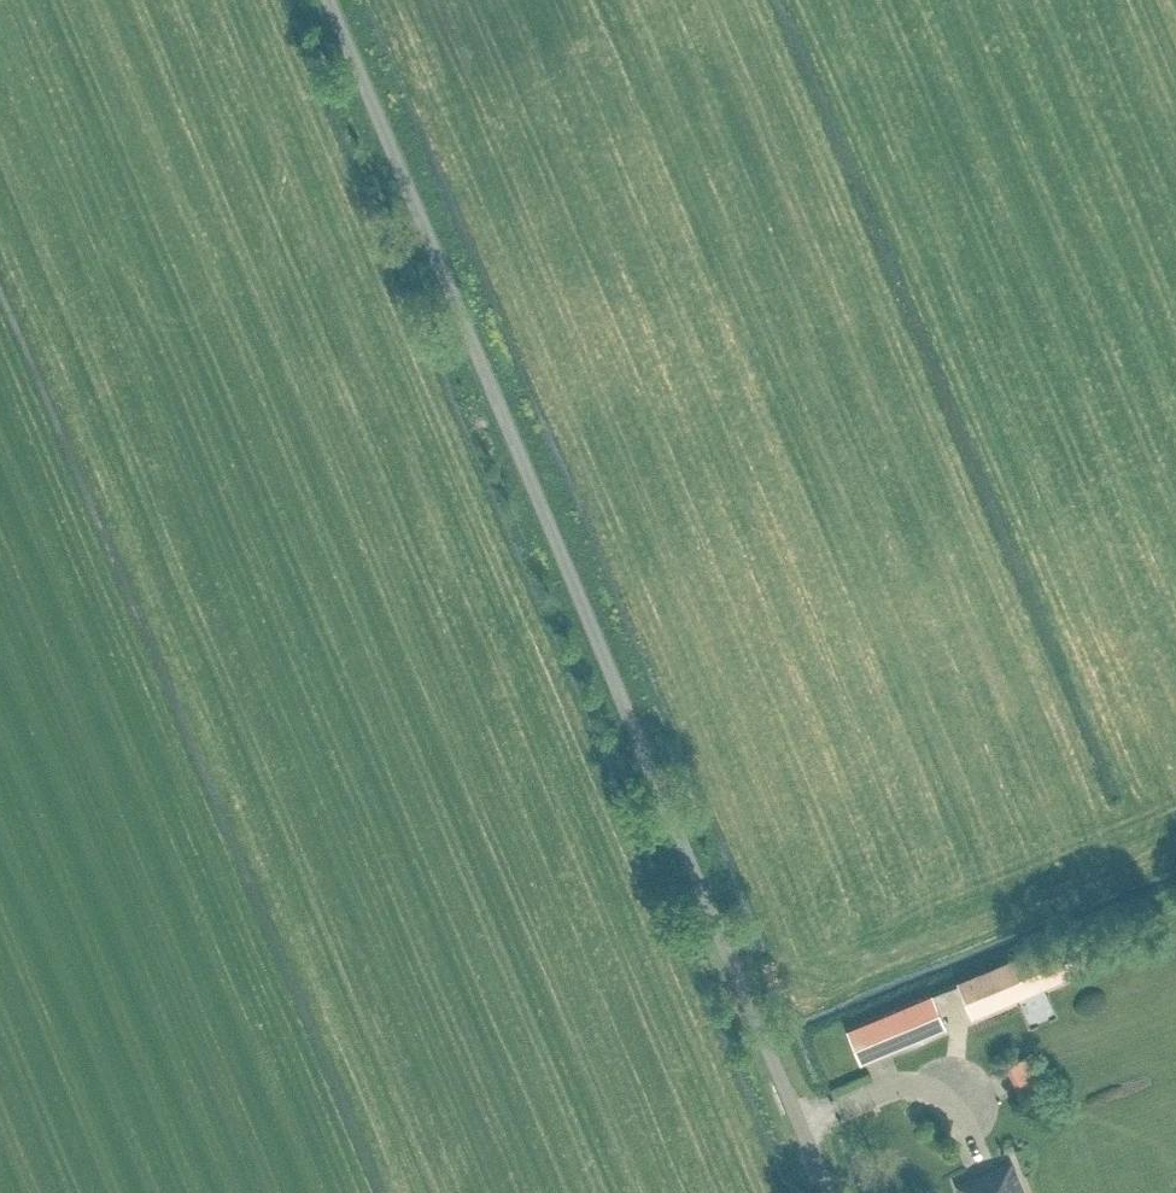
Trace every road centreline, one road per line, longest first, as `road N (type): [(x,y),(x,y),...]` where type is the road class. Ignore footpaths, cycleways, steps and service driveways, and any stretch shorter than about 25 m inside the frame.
road 1 (unclassified): [(828,1192),(329,0)]

